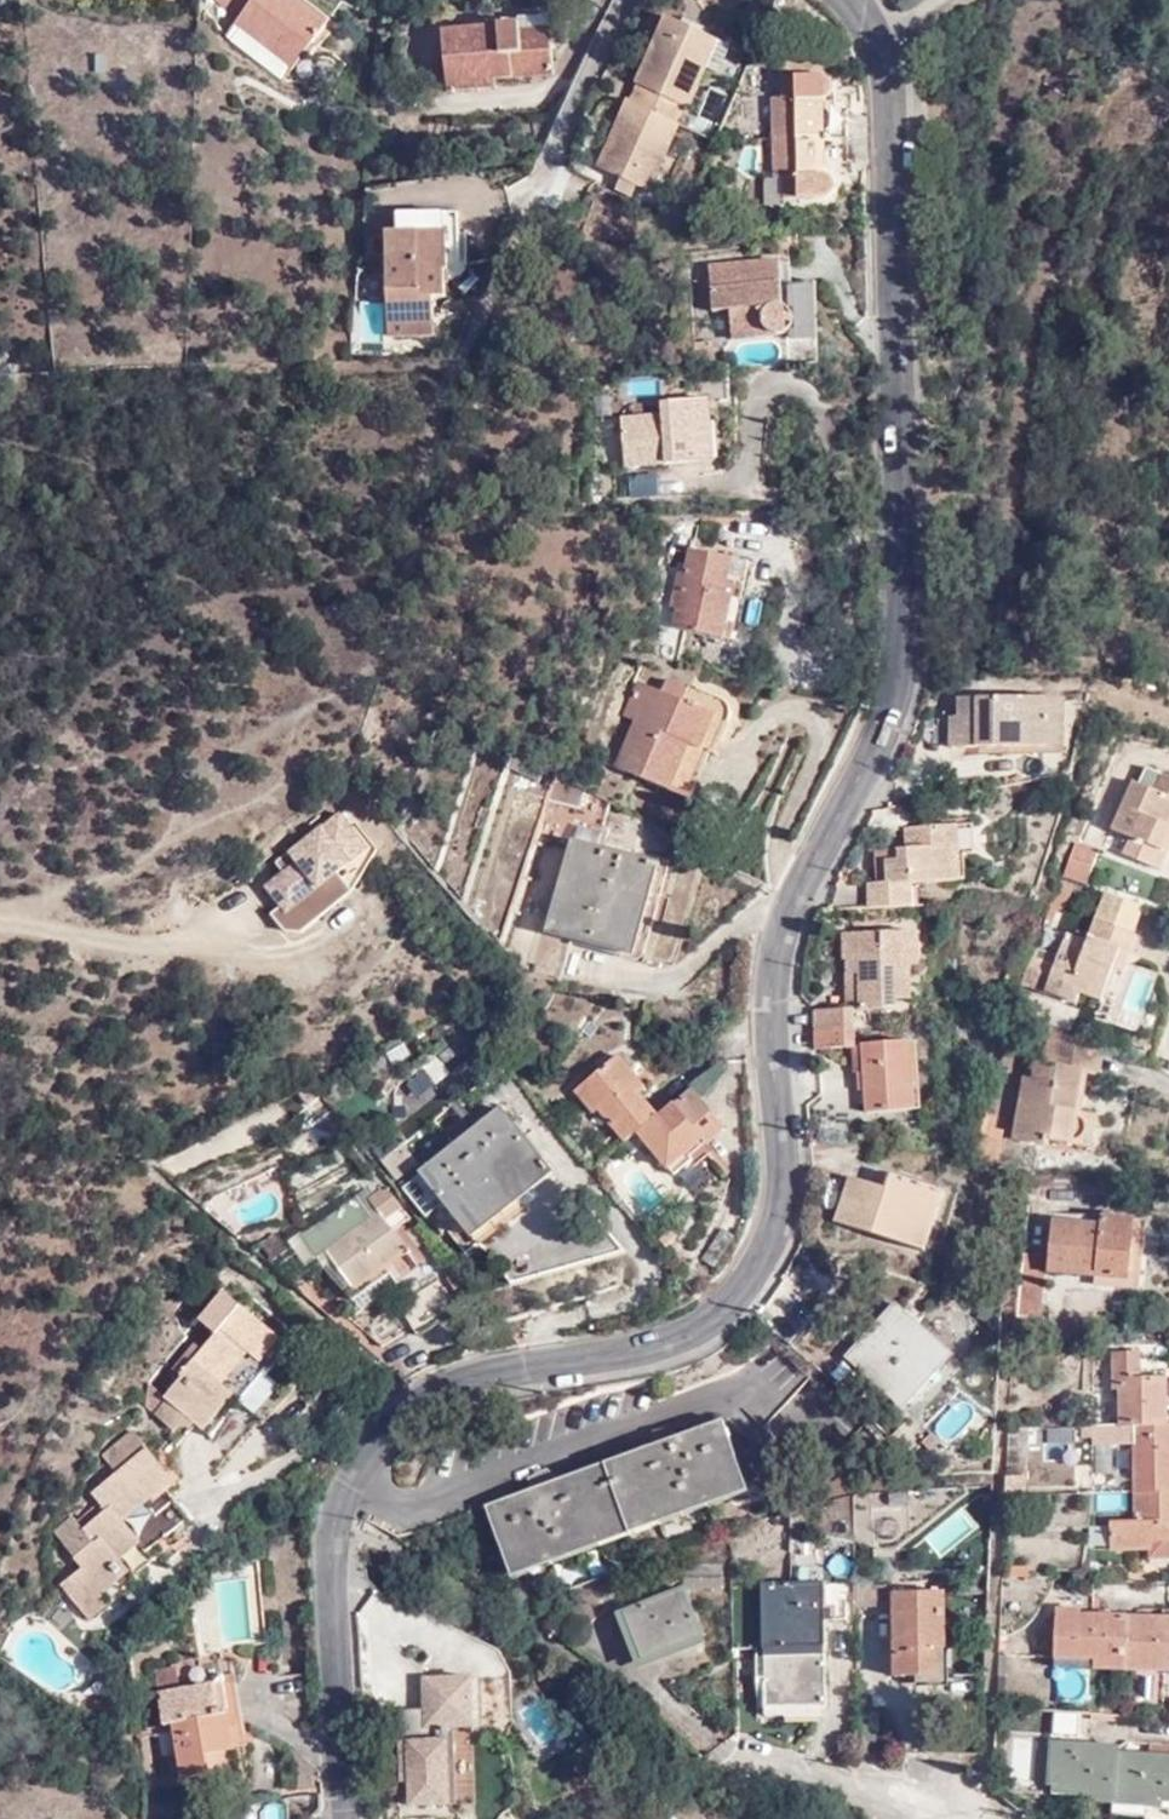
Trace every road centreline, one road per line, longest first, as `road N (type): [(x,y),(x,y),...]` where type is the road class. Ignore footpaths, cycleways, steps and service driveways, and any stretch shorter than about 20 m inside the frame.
road 1 (residential): [(852,0),(883,72),(906,583),(886,700),(791,874),(766,977),(775,1184),(757,1256),(702,1321),(627,1349),(440,1383),(381,1406),(354,1455),(338,1514),(345,1818)]

